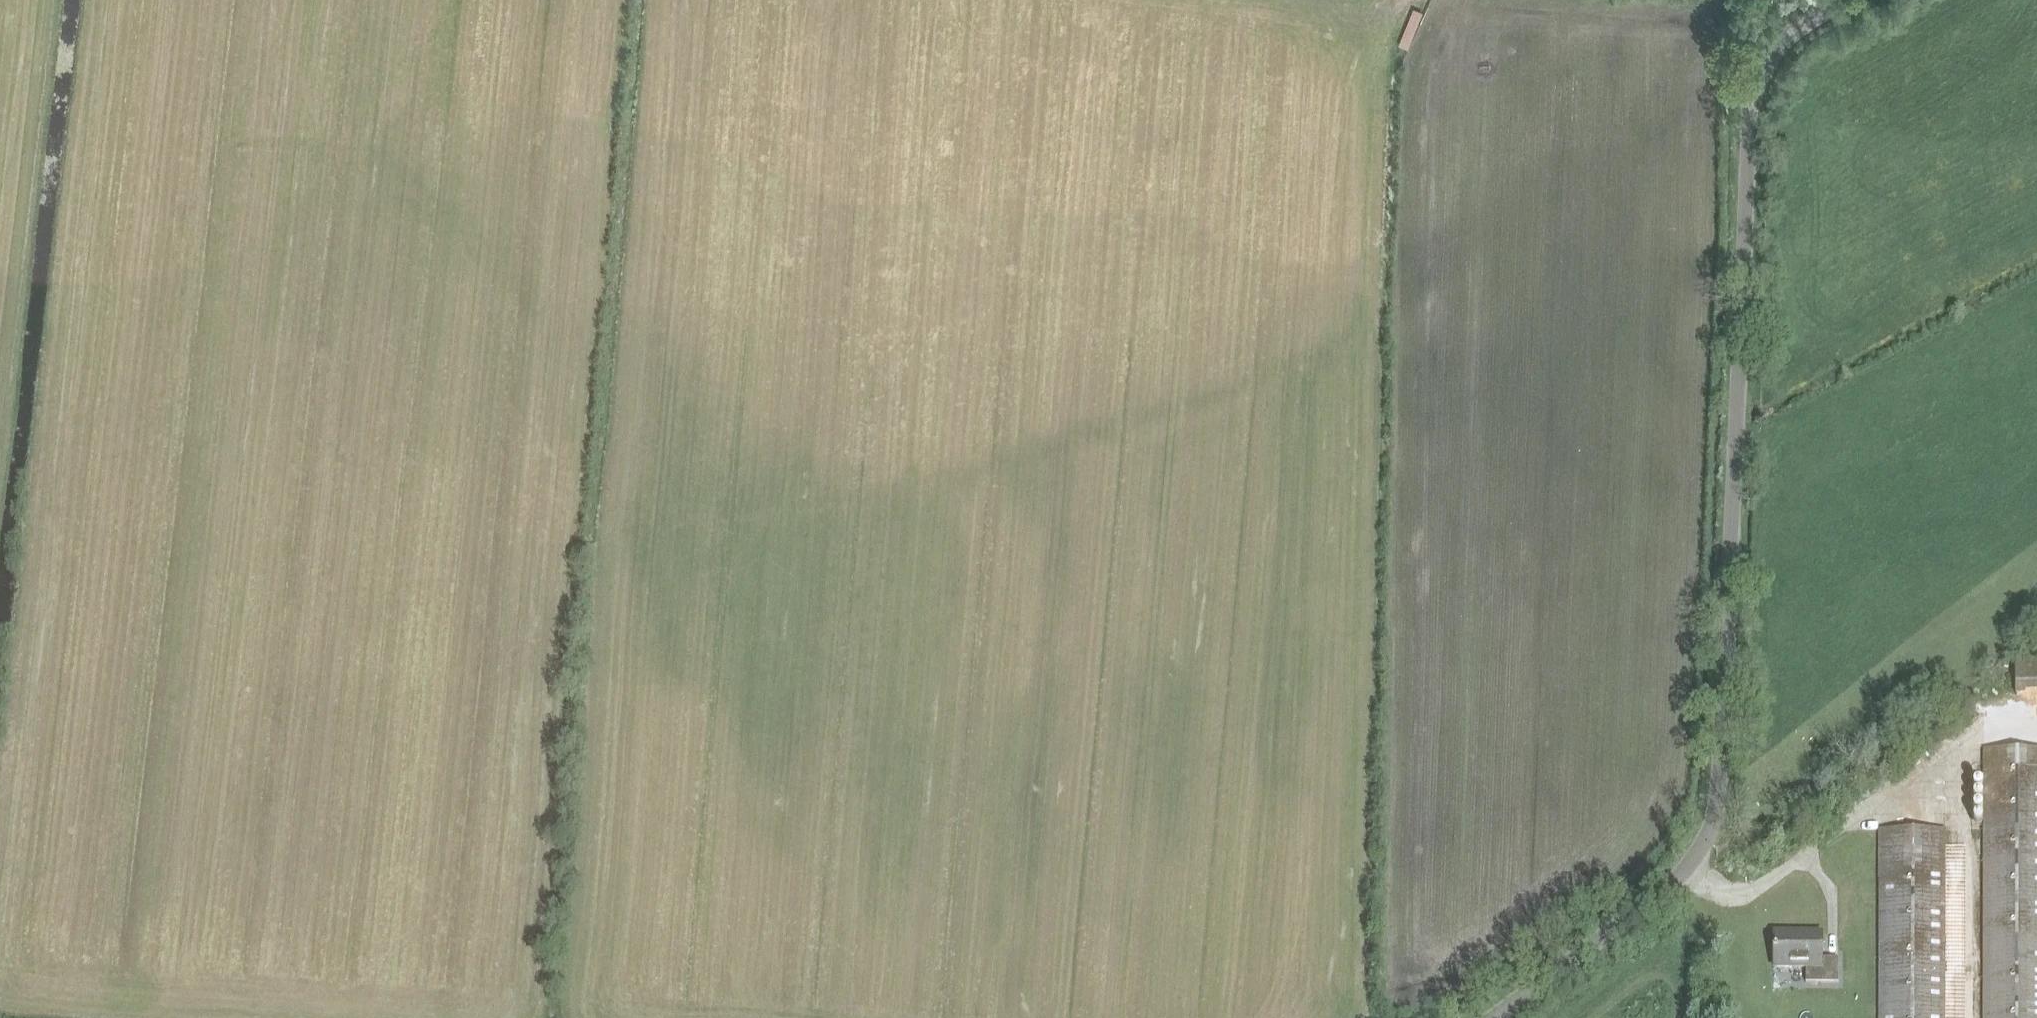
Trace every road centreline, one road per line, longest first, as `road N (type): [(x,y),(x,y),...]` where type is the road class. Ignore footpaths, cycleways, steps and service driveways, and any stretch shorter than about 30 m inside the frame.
road 1 (unclassified): [(1492,1017),(1674,877),(1706,826),(1760,72),(1780,43),(1852,0)]

